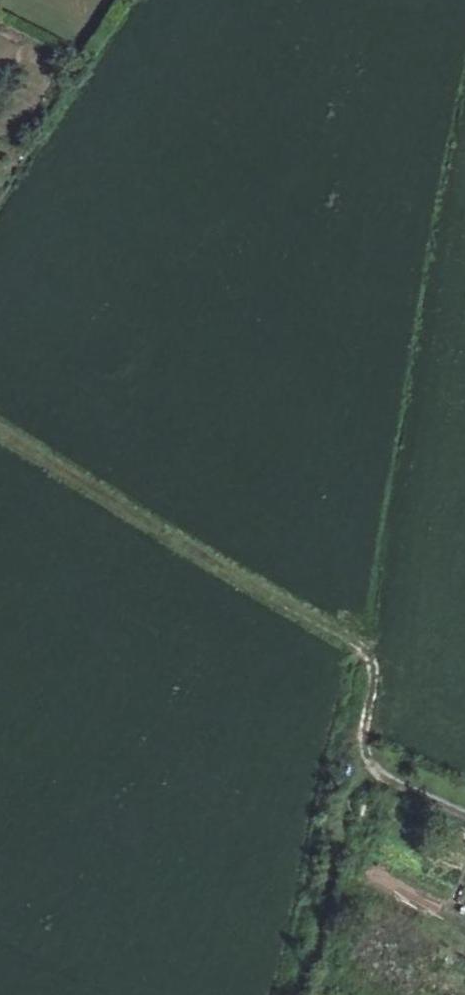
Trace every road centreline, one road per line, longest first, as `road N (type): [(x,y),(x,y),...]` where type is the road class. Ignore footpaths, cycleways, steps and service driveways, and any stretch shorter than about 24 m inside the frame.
road 1 (track): [(0,432),(374,645),(354,744),(401,796),(464,823)]

